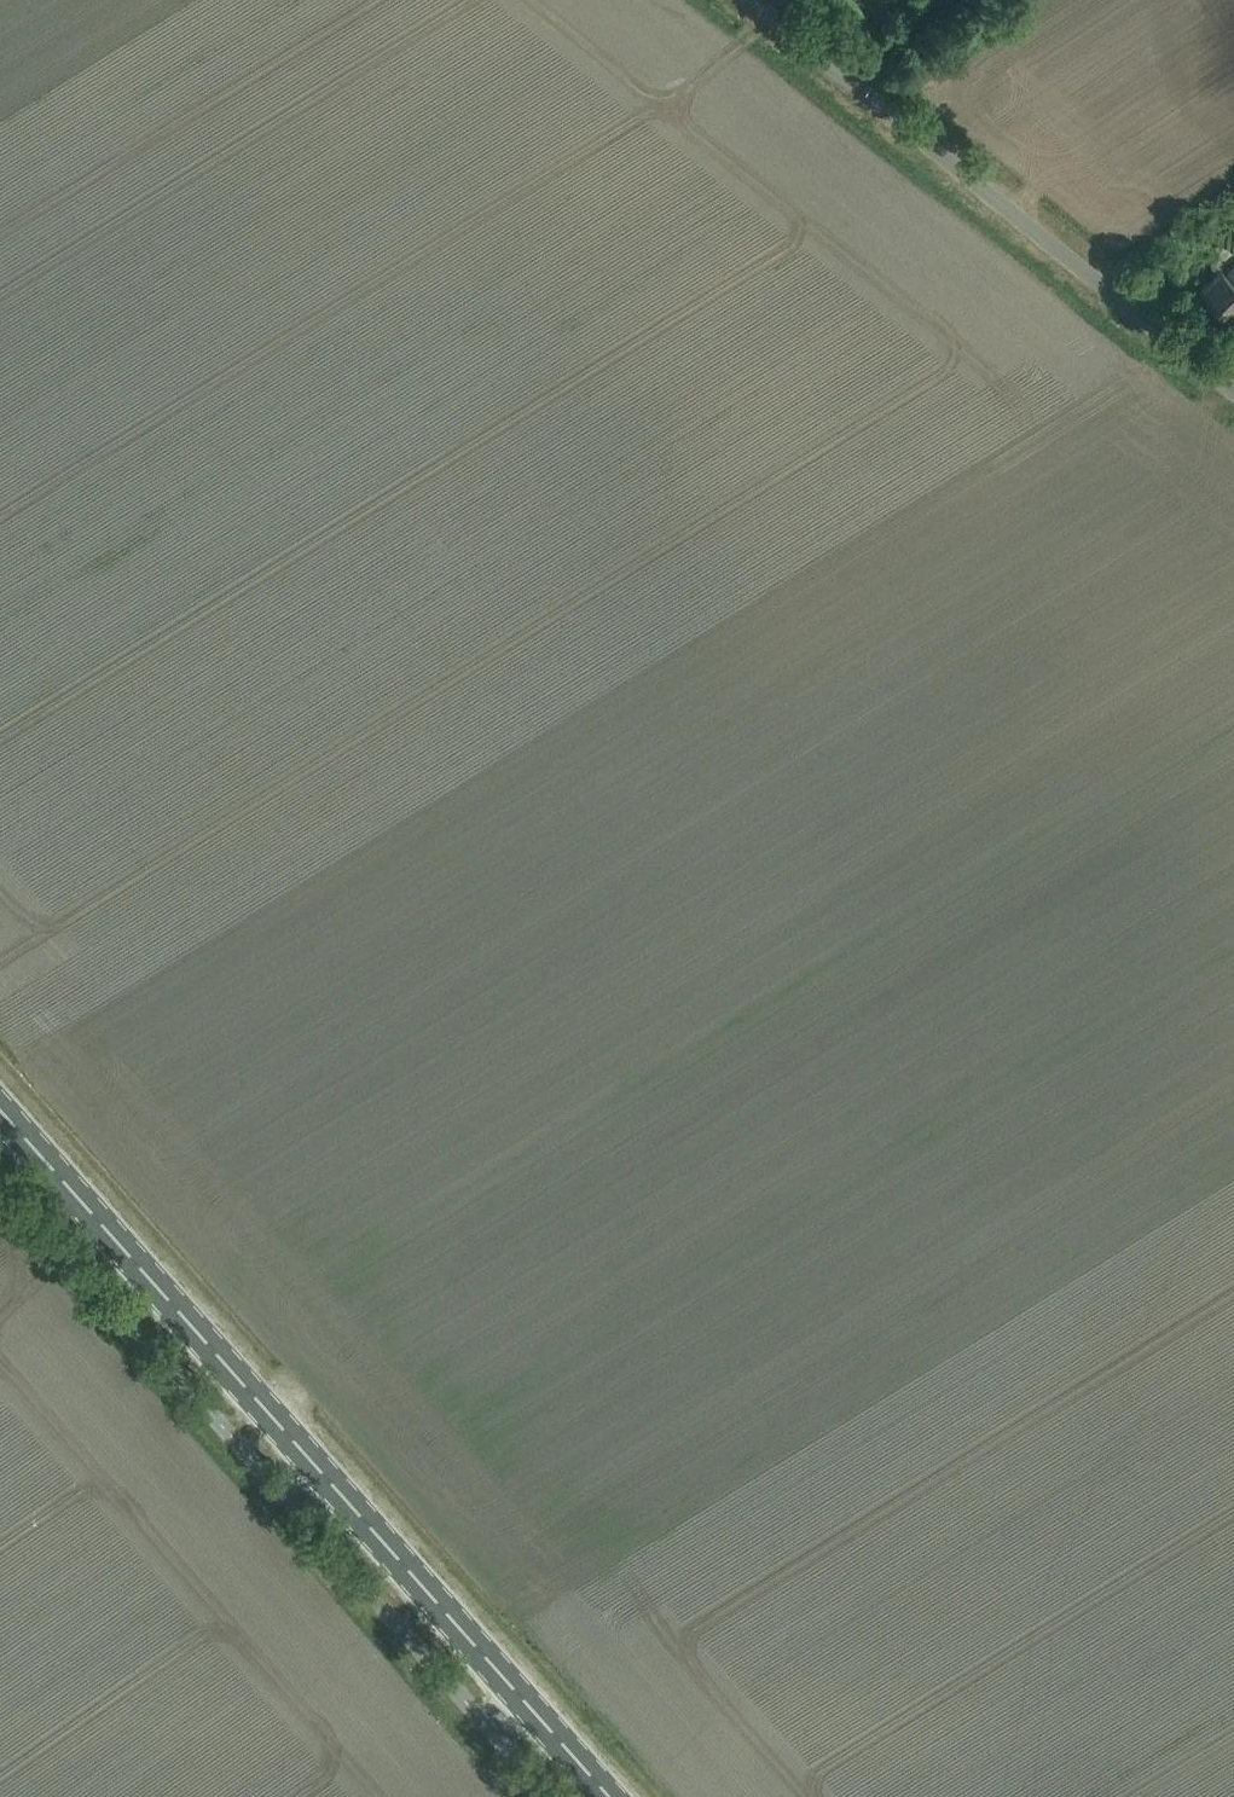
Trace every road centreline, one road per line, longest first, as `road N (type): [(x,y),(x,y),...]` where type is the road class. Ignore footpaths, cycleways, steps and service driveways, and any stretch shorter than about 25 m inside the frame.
road 1 (primary): [(615,1796),(0,1110)]
road 2 (unclassified): [(552,1796),(0,1174)]
road 3 (unclassified): [(1233,386),(755,0)]

